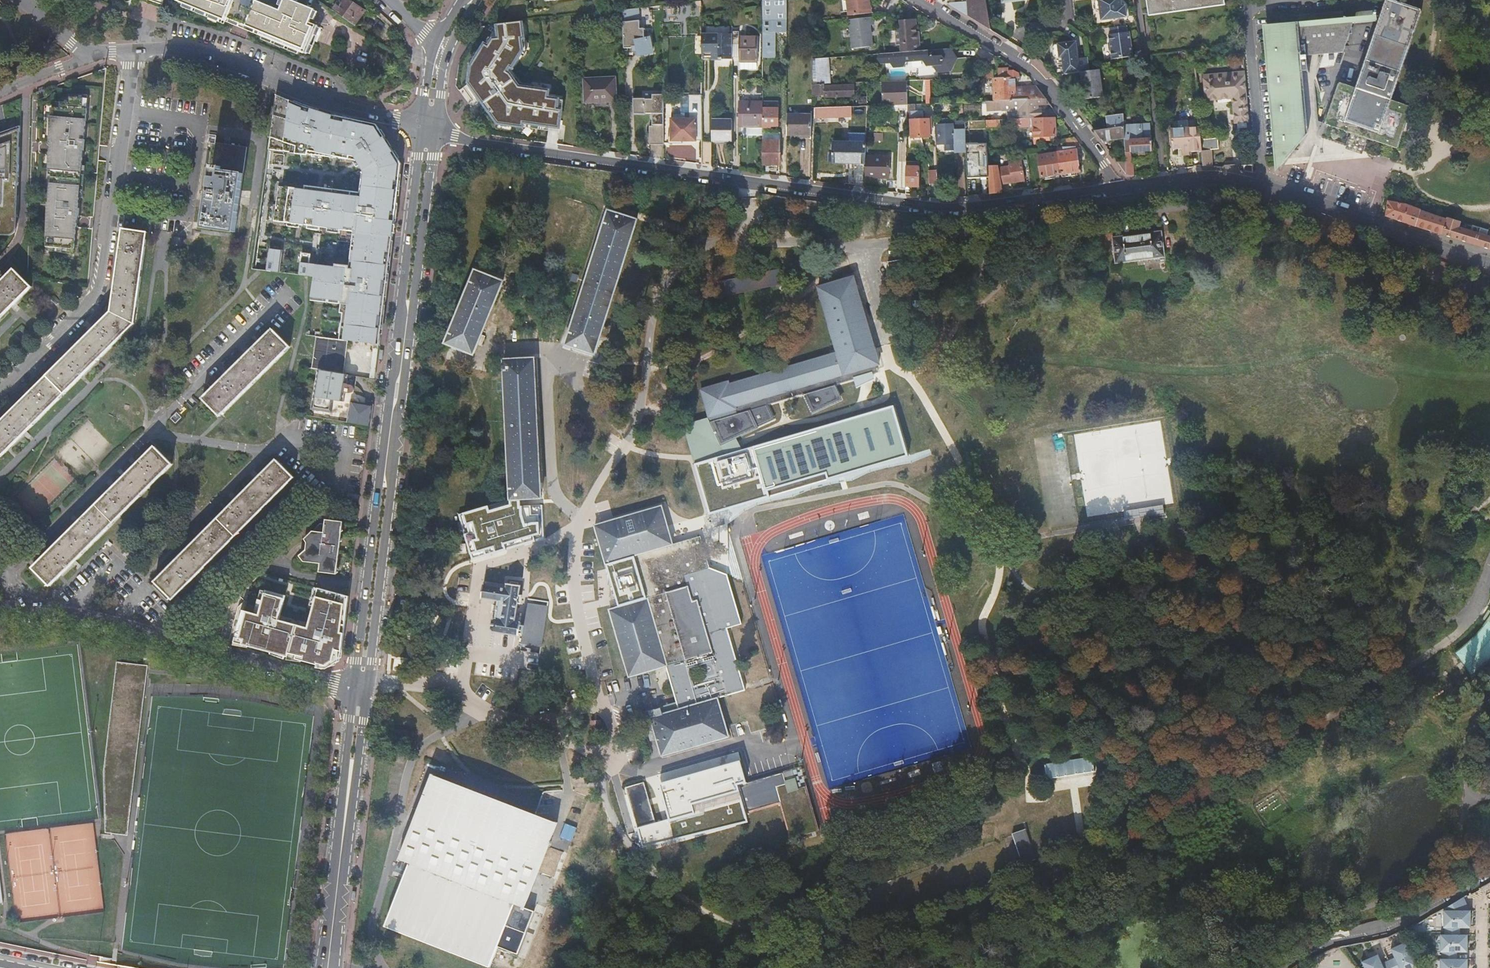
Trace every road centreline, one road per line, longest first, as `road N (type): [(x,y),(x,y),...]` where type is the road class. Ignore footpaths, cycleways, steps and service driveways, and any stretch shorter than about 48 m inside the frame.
road 1 (unclassified): [(1123,188),(957,210),(484,143),(431,128)]
road 2 (secondary): [(363,685),(431,128)]
road 3 (residential): [(133,49),(98,293),(0,394)]
road 4 (unclassified): [(1123,188),(1214,178),(1251,184),(1489,263)]
road 5 (residential): [(0,618),(88,621),(363,685)]
road 6 (unclassified): [(133,49),(196,53),(329,105),(431,128)]
road 7 (unclassified): [(922,0),(1034,70),(1123,188)]
road 8 (secondary): [(363,685),(329,952)]
road 9 (residential): [(1489,876),(1410,917),(1305,949),(1279,967)]

